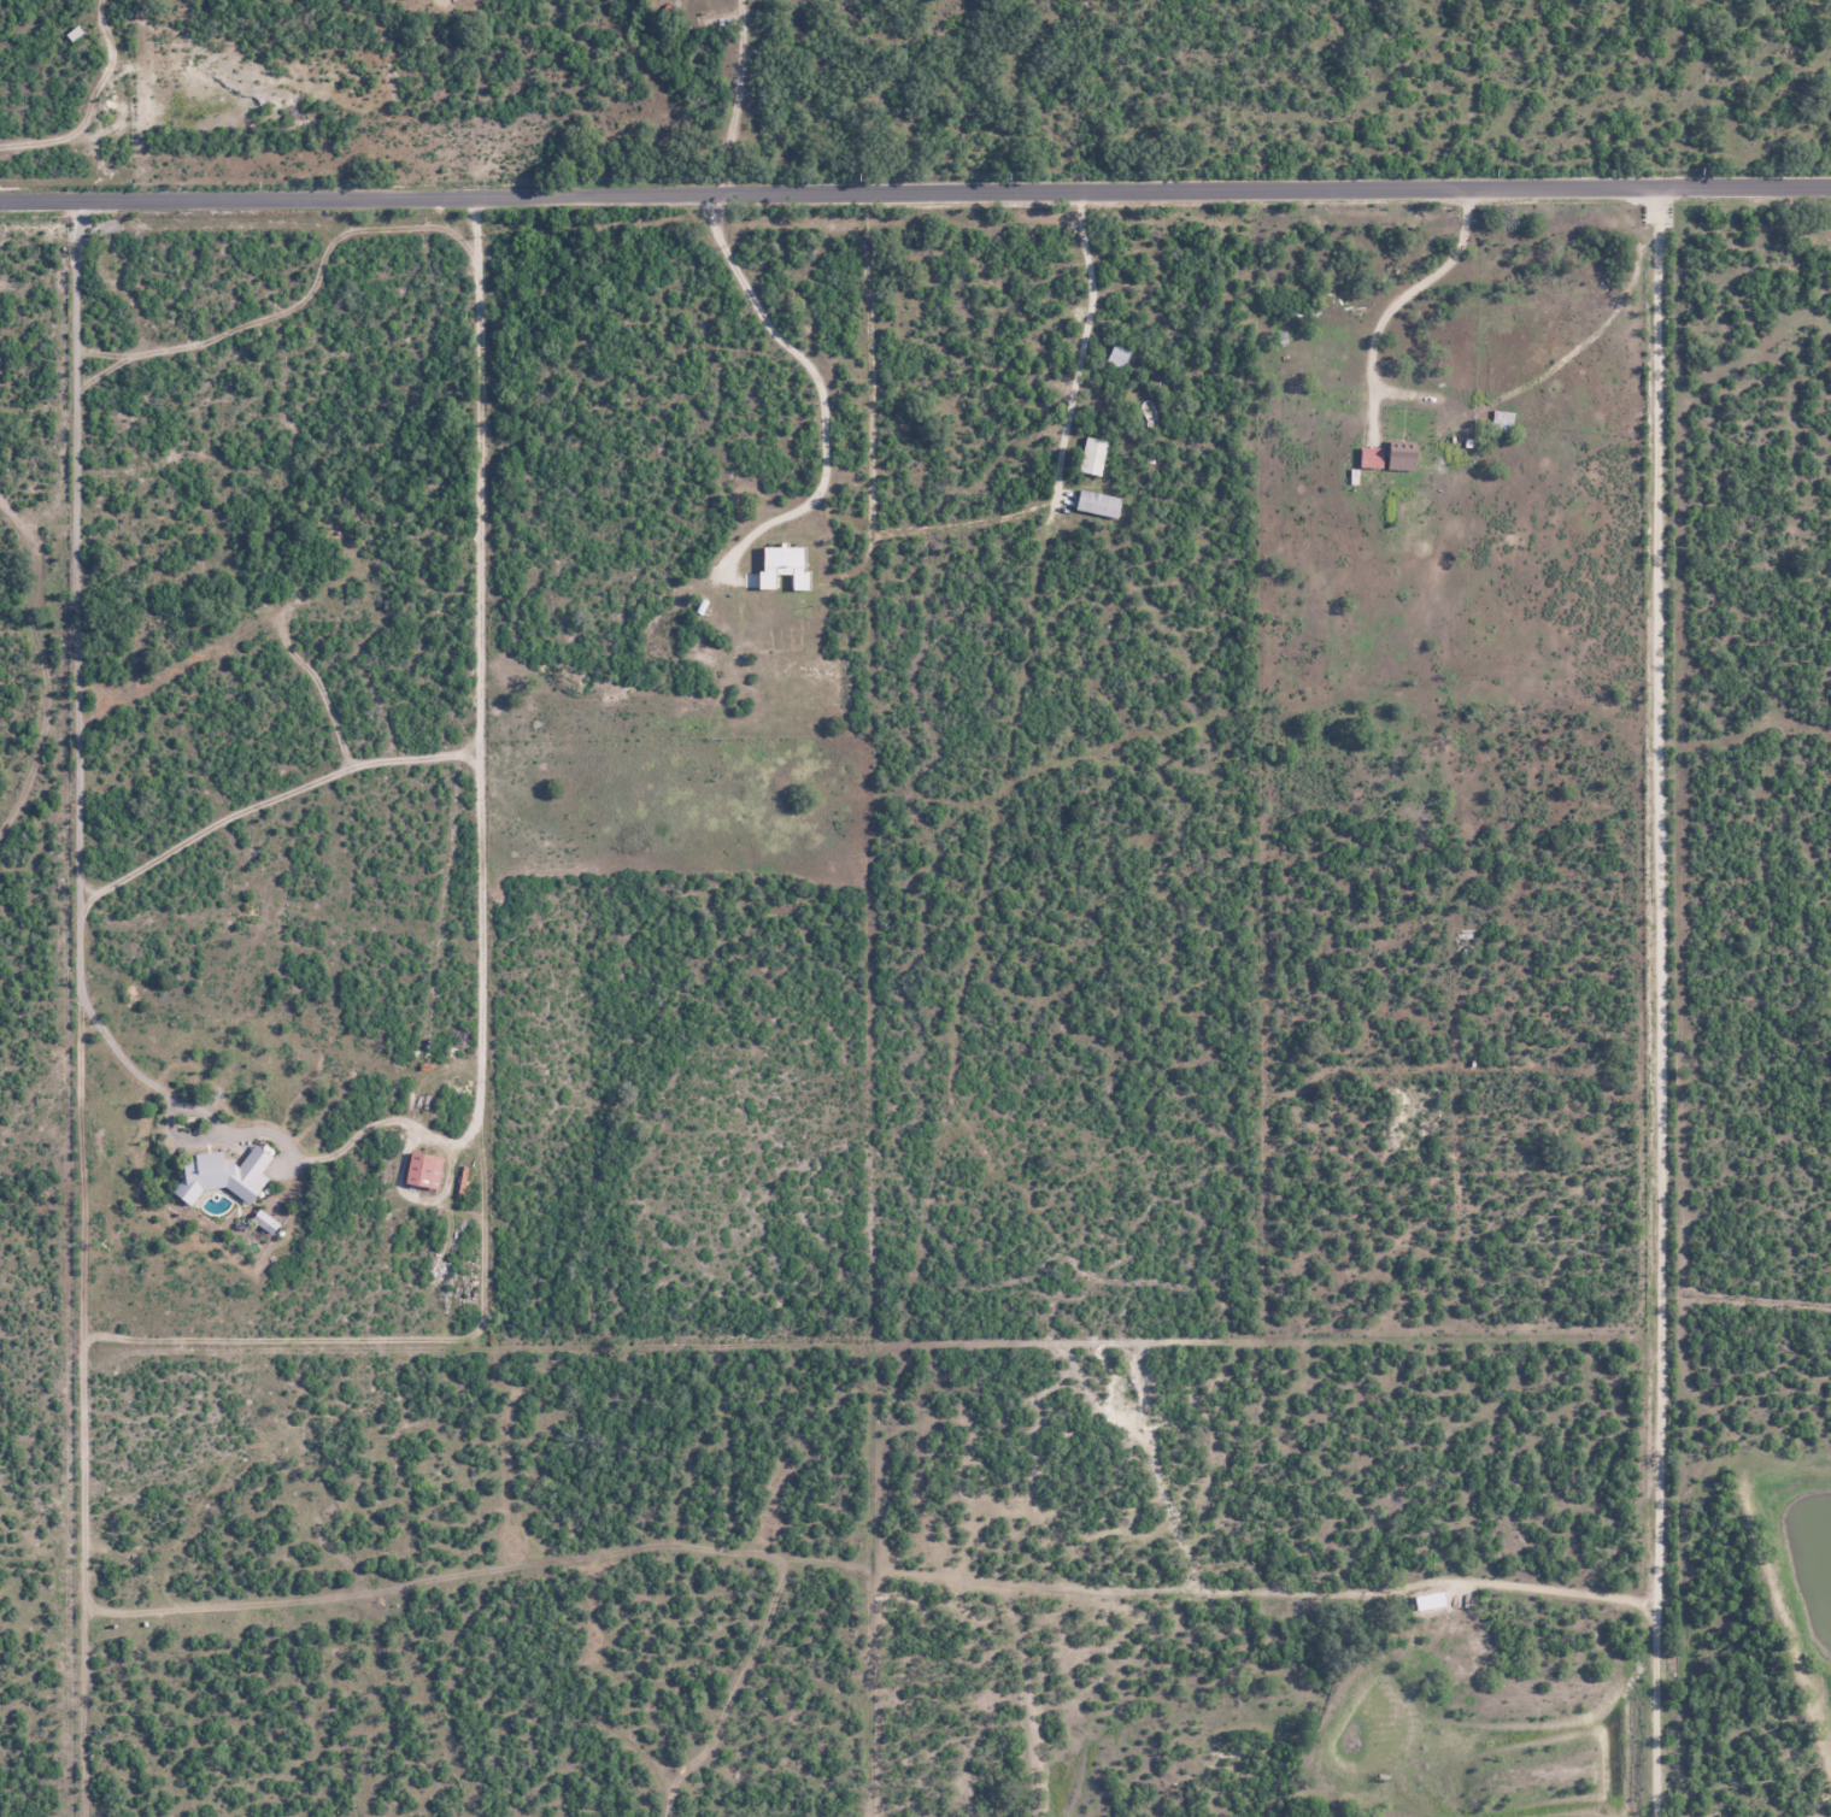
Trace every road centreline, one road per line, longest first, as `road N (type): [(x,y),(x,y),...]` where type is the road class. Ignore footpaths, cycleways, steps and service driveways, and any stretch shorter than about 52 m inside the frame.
road 1 (residential): [(0,201),(1830,187)]

